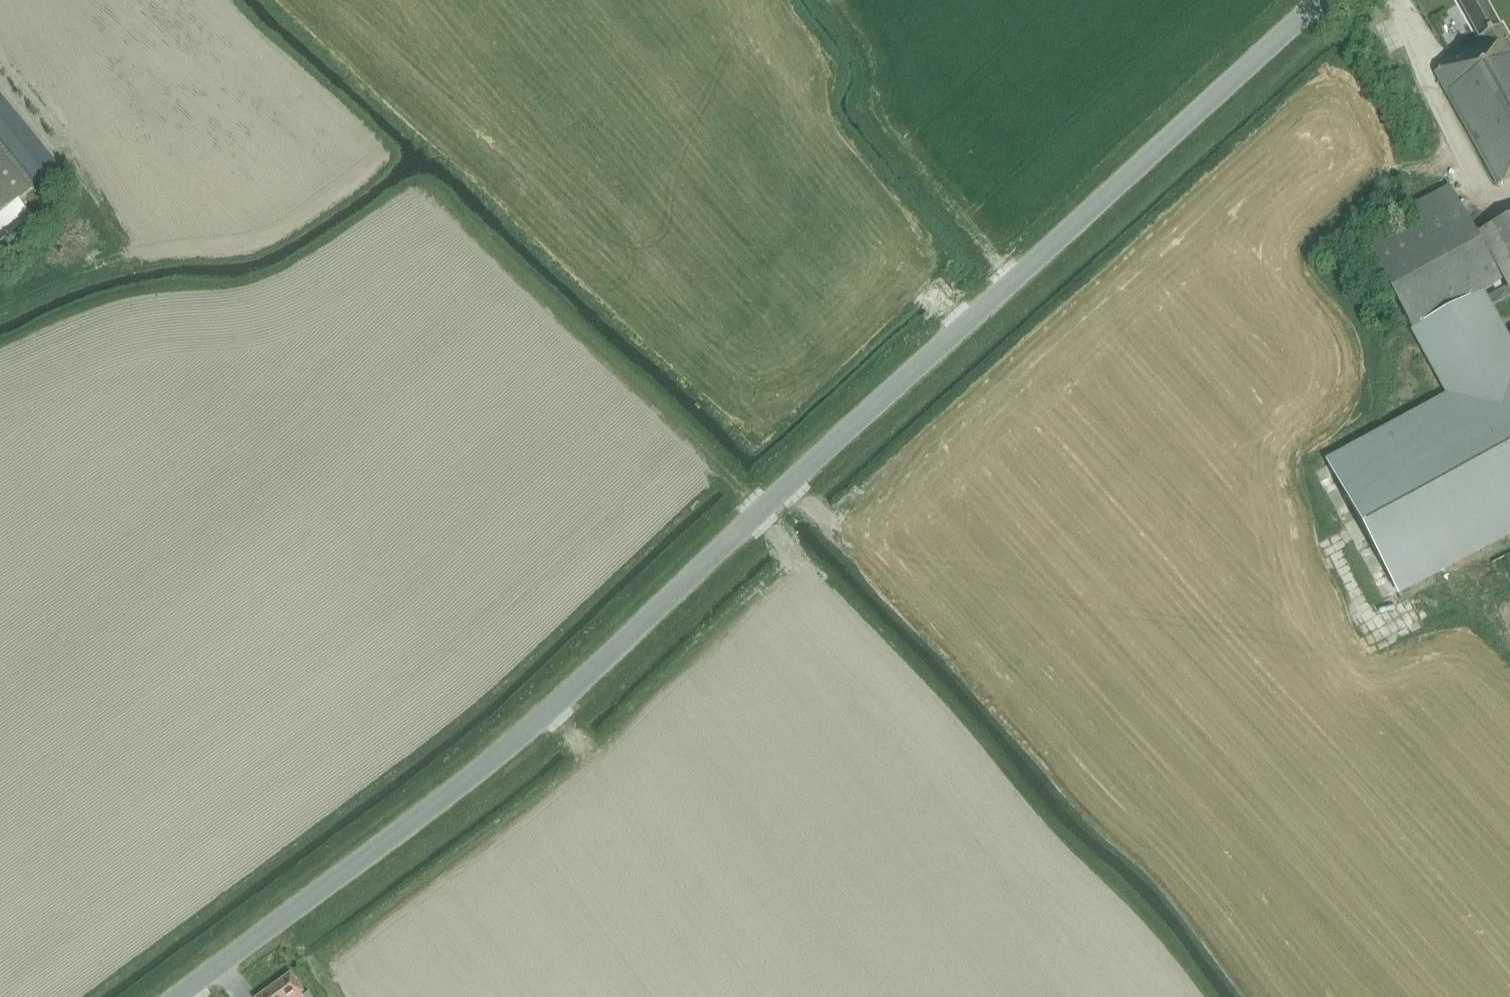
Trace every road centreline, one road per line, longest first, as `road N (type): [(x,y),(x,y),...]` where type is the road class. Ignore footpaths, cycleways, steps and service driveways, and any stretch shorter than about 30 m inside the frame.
road 1 (tertiary): [(190,996),(541,735),(860,426),(1339,0)]

